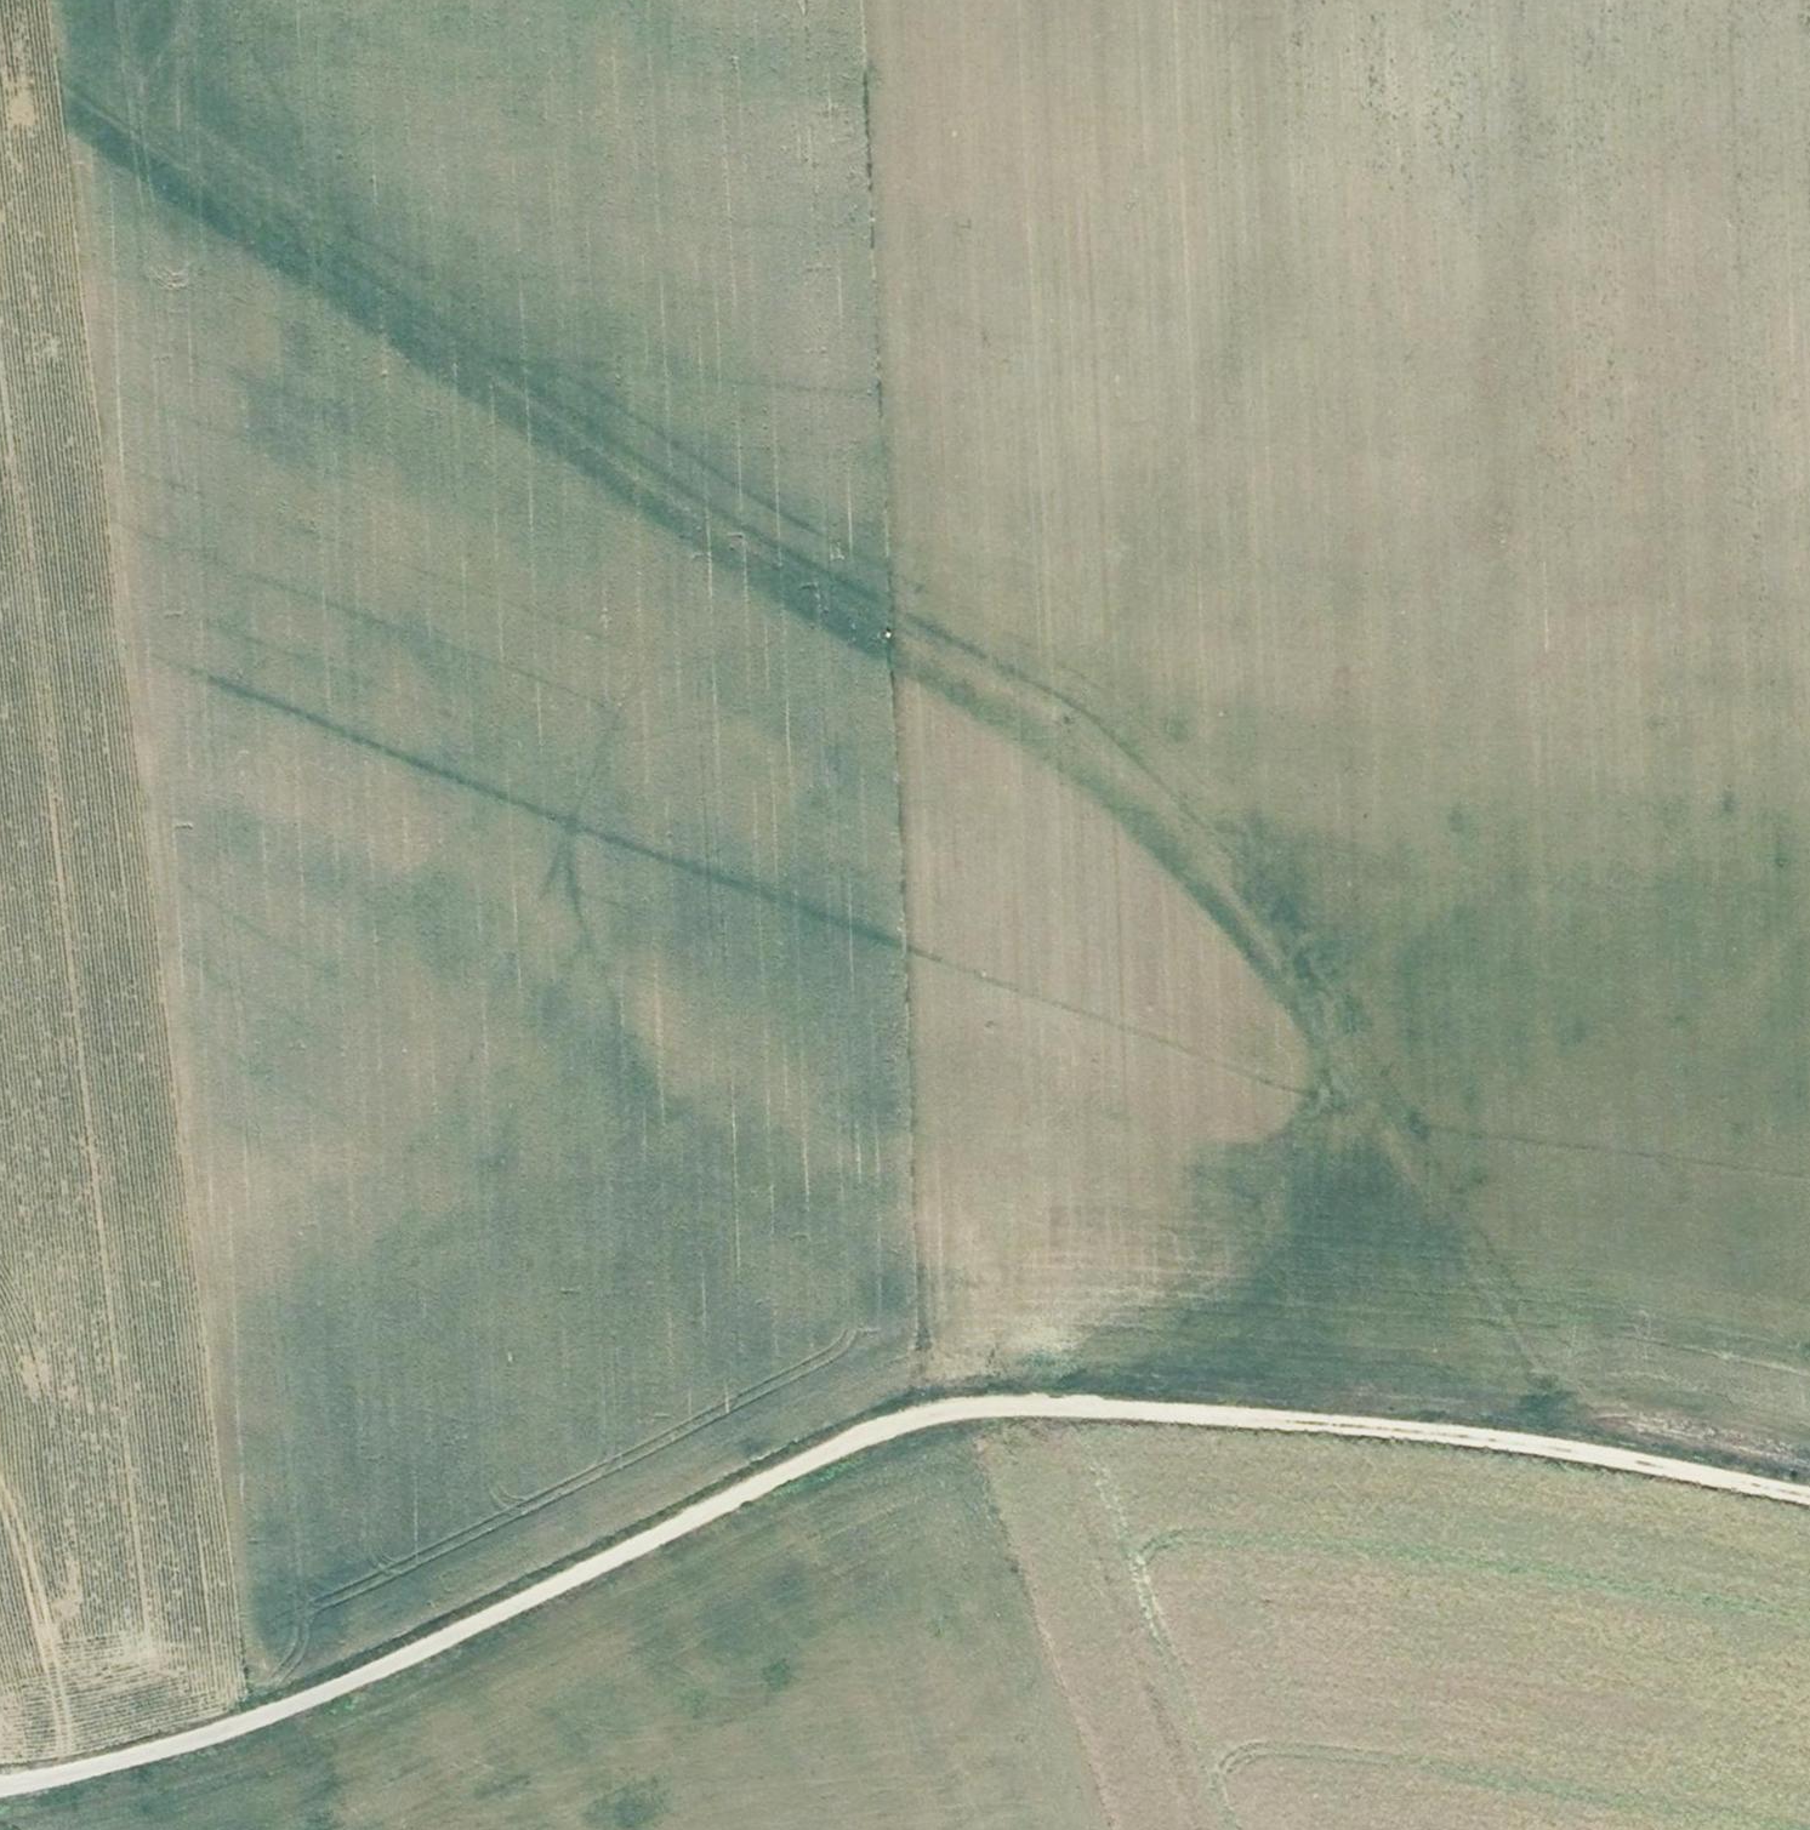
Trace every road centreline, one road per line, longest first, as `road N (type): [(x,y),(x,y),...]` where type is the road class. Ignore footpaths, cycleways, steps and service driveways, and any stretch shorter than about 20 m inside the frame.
road 1 (track): [(0,1785),(225,1731),(588,1571),(867,1435),(956,1411),(1075,1408),(1358,1427),(1512,1443),(1809,1495)]

